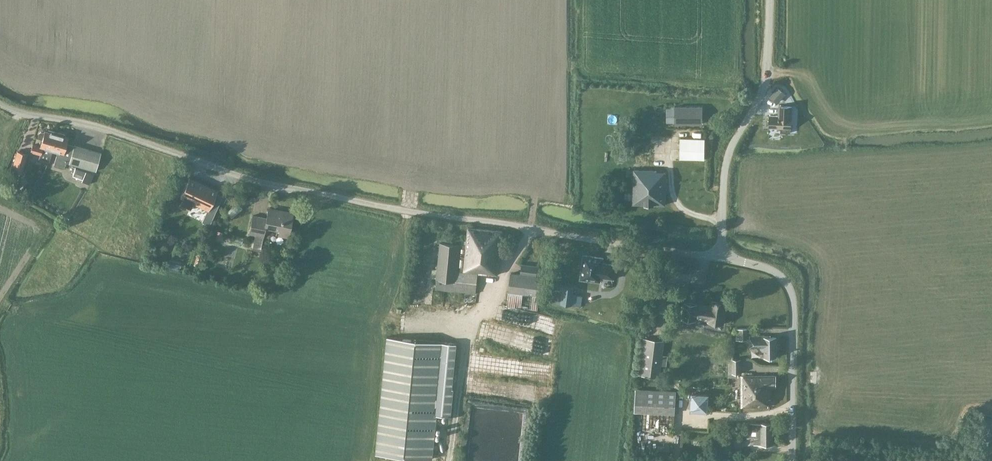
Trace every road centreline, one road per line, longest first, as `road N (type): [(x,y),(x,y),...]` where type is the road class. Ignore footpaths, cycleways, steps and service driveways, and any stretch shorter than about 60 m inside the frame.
road 1 (unclassified): [(721,256),(277,190),(68,120),(0,107)]
road 2 (unclassified): [(721,256),(723,165),(767,73),(769,0)]
road 3 (unclassified): [(794,460),(789,288),(759,265),(721,256)]

